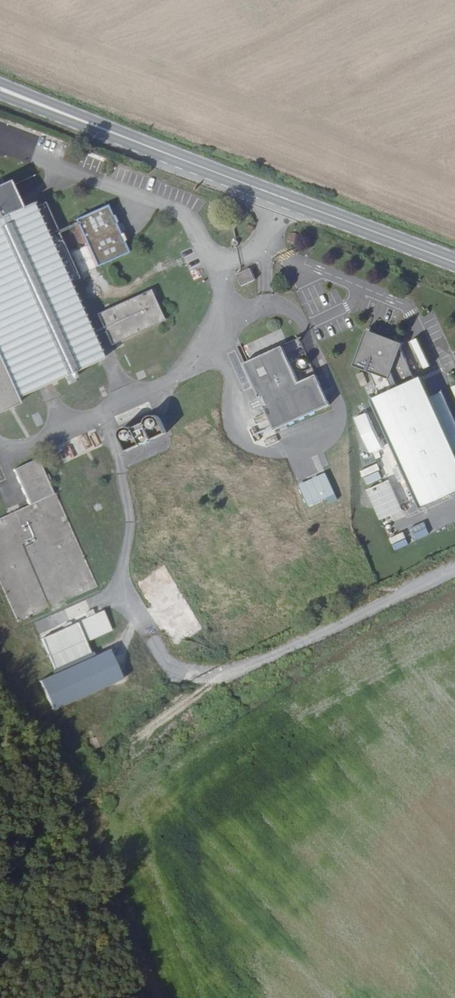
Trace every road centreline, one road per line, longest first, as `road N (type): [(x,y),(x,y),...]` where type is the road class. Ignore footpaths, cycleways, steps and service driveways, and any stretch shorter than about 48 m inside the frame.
road 1 (secondary): [(181,162),(454,267)]
road 2 (secondary): [(181,162),(0,85)]
road 3 (secondary): [(0,98),(181,162)]

